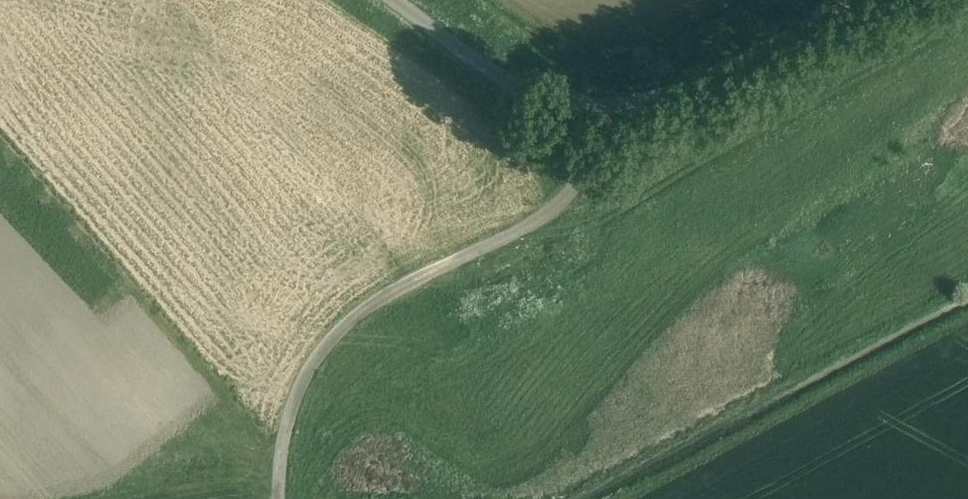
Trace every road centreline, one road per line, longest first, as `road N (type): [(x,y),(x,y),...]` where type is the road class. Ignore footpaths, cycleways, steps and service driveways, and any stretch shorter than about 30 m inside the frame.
road 1 (track): [(284,498),(285,436),(324,346),(392,291),(560,203),(587,176),(607,107)]
road 2 (unclassified): [(860,0),(682,89),(607,107),(521,88),(393,0)]

